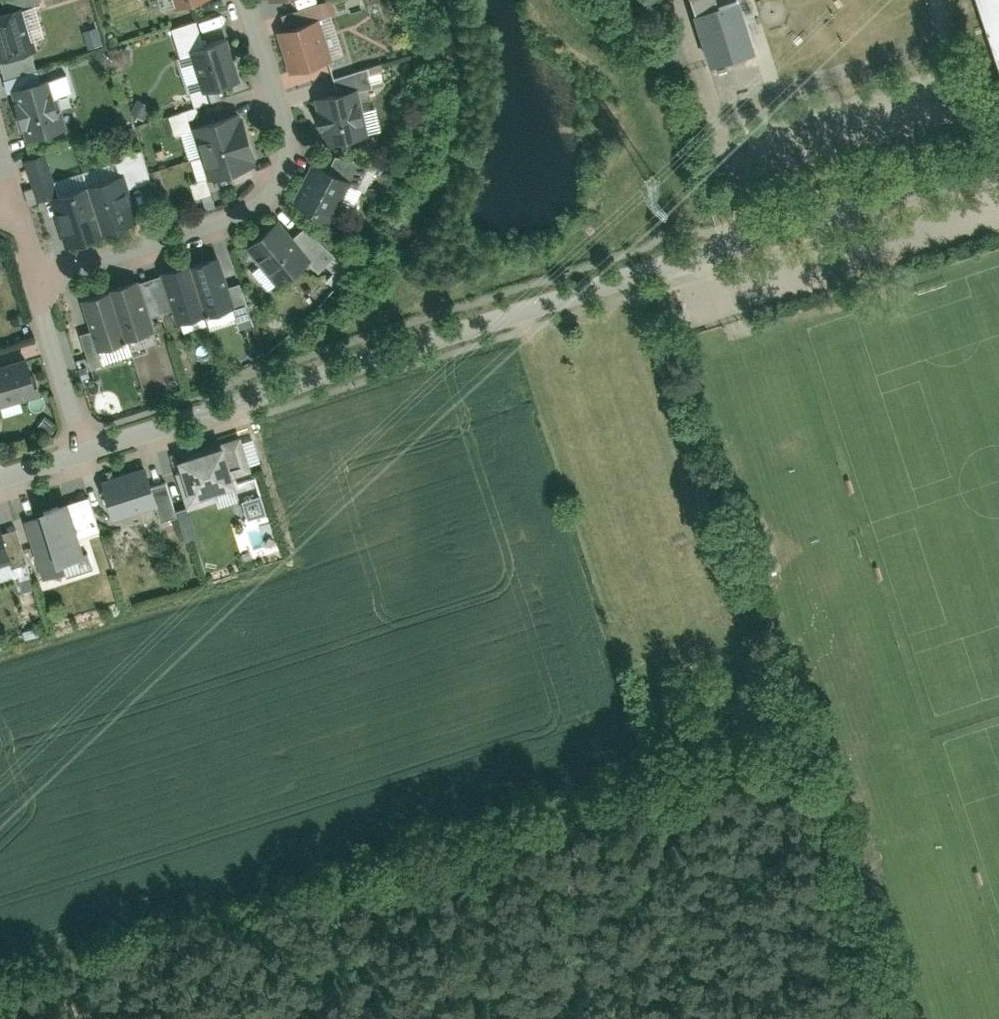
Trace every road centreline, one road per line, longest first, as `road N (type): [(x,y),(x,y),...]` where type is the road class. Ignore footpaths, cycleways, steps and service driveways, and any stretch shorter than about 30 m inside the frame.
road 1 (residential): [(84,449),(998,159)]
road 2 (residential): [(36,281),(253,208),(278,187),(287,128),(246,0)]
road 3 (residential): [(84,449),(36,281)]

